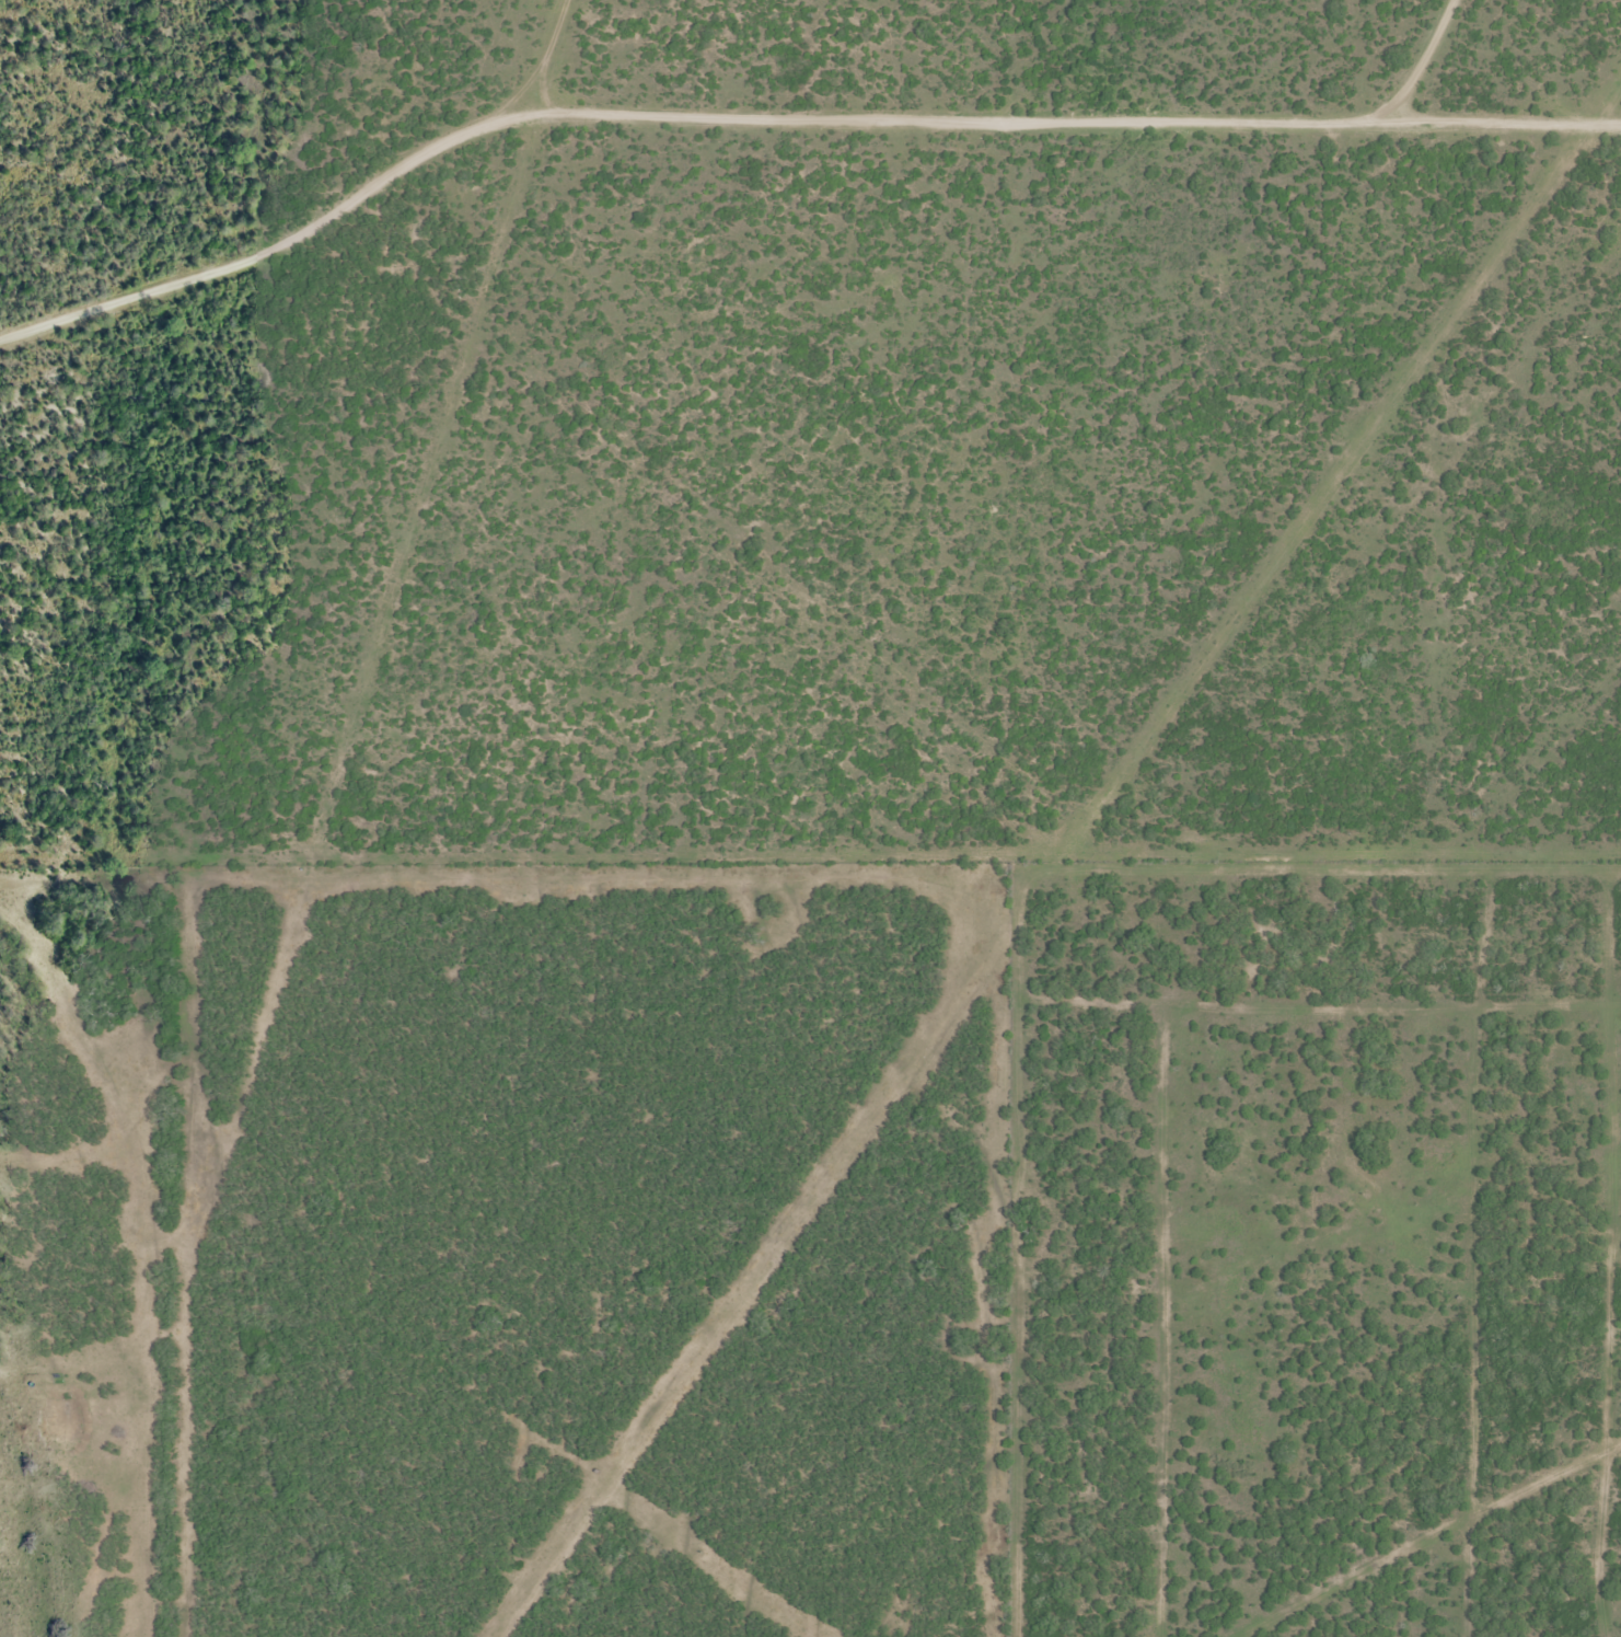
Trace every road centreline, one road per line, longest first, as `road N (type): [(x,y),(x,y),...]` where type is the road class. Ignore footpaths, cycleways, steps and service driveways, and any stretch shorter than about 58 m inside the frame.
road 1 (track): [(1392,115),(529,108),(432,143),(274,241),(0,330)]
road 2 (track): [(1392,115),(1620,116)]
road 3 (track): [(1392,115),(1446,0)]

